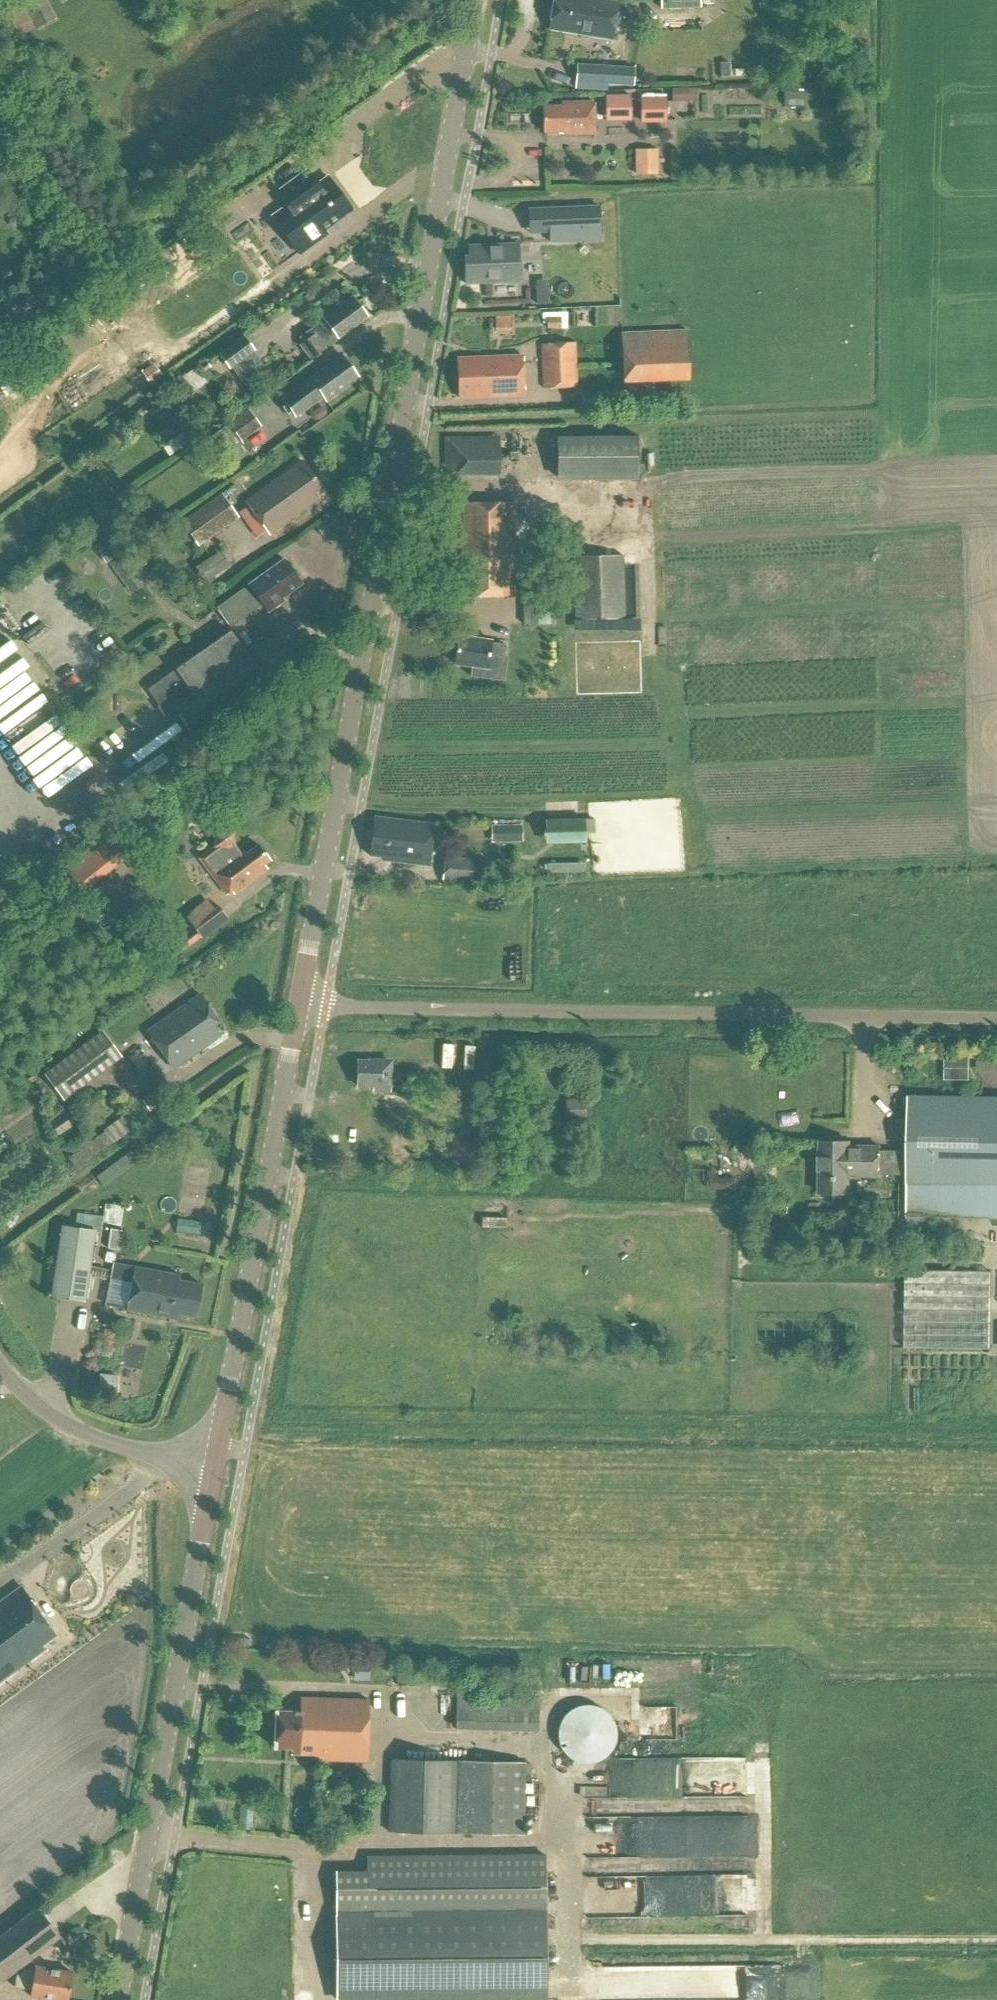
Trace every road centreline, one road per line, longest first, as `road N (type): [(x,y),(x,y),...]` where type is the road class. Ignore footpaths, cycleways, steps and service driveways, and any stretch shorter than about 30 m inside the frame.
road 1 (secondary): [(299,998),(472,0)]
road 2 (unclassified): [(996,1018),(353,1007),(299,998)]
road 3 (secondary): [(117,1999),(212,1463)]
road 4 (secondary): [(212,1463),(299,998)]
road 5 (unclassified): [(212,1463),(140,1452),(55,1420),(0,1363)]

